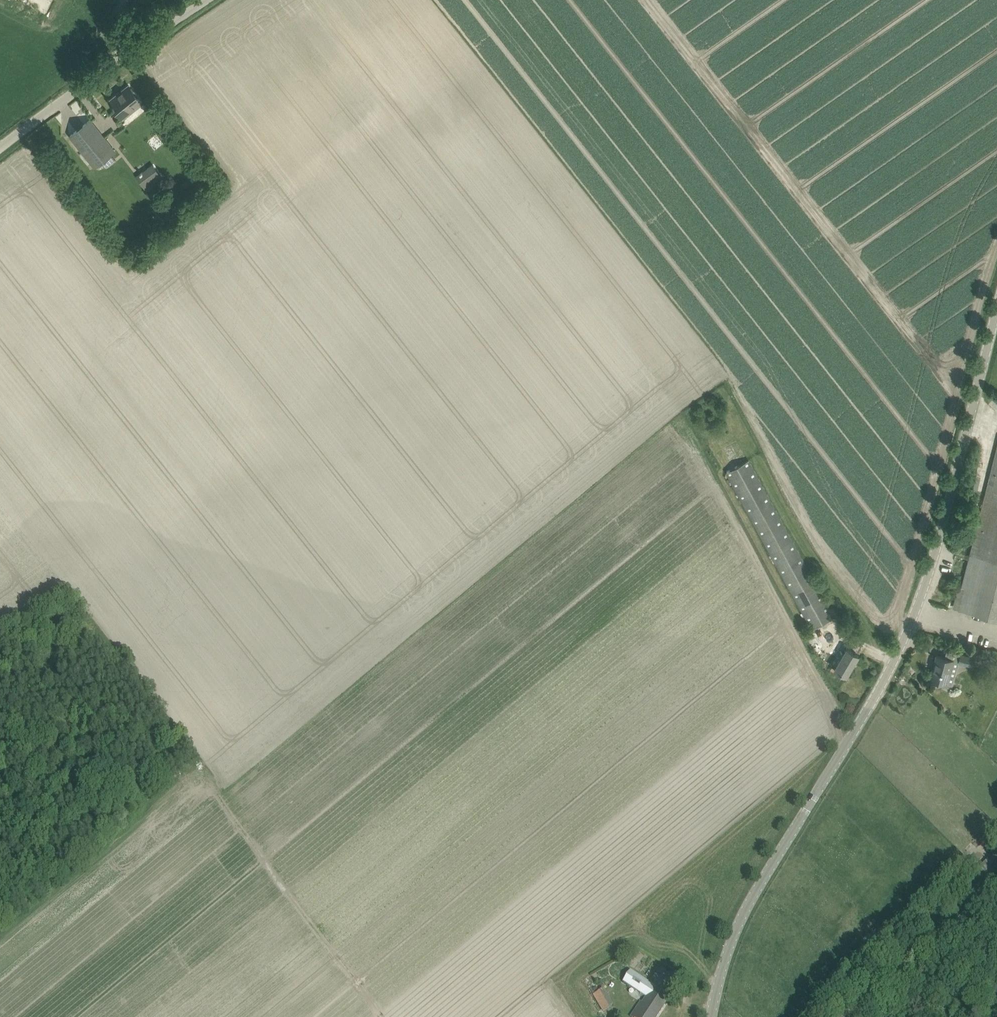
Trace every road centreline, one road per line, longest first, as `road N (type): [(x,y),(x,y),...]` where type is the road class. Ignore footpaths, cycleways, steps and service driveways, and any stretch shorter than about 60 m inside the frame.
road 1 (tertiary): [(712,1016),(737,929),(915,615),(996,311)]
road 2 (unclassified): [(839,1016),(996,887)]
road 3 (track): [(143,799),(0,716)]
road 4 (unclassified): [(0,148),(124,58)]

